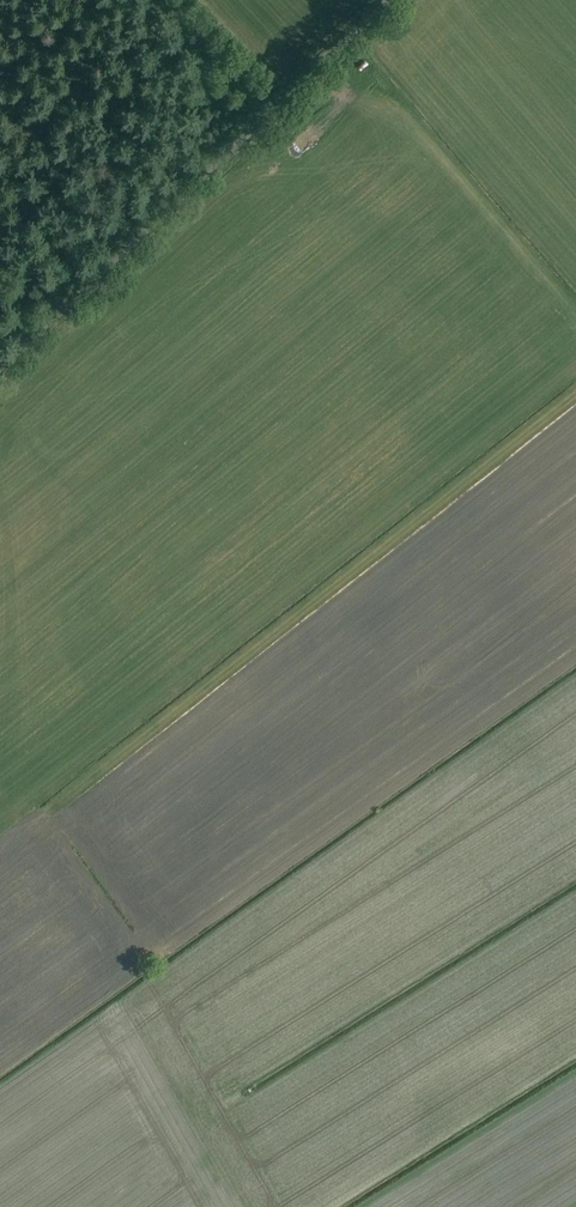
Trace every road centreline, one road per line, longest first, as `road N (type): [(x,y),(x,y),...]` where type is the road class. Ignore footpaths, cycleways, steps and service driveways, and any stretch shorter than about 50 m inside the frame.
road 1 (unclassified): [(0,367),(391,0)]

